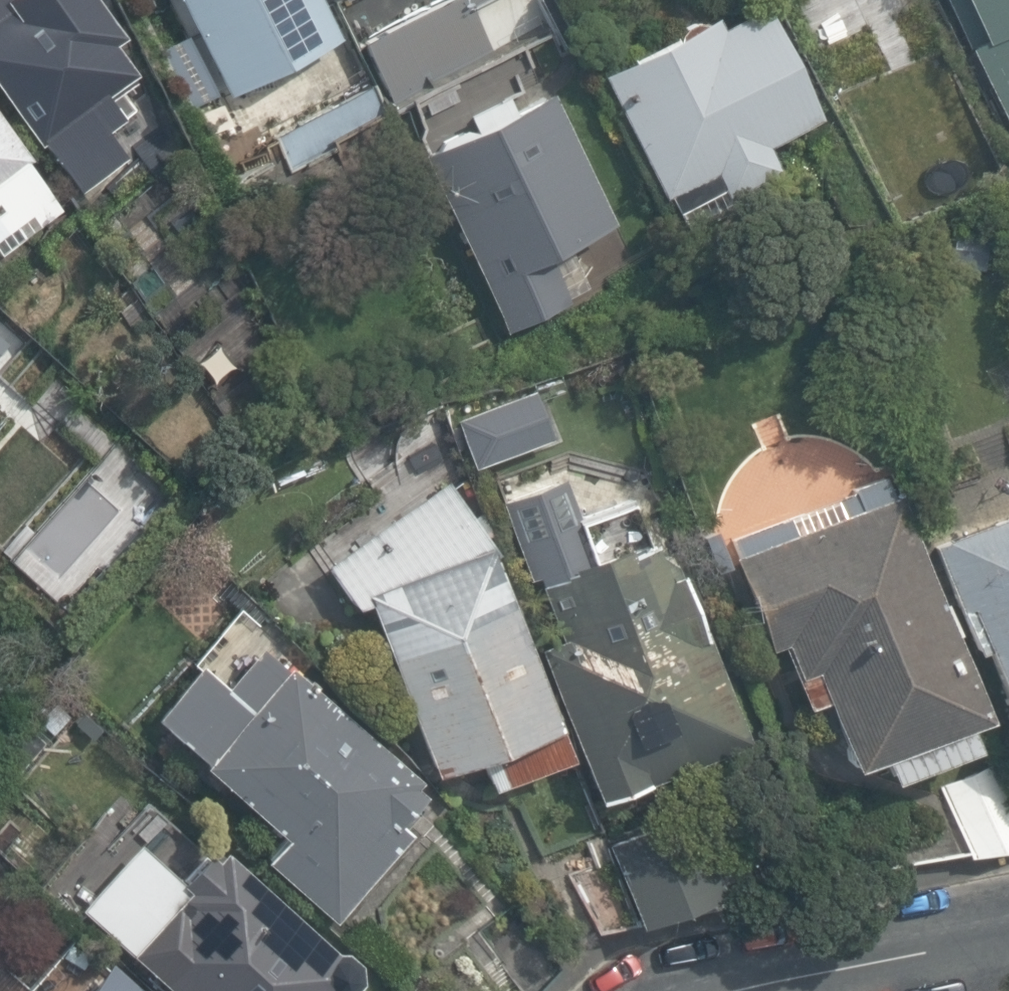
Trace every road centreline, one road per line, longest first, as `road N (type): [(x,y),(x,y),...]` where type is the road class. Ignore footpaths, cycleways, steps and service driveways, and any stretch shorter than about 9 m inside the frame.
road 1 (residential): [(1008,932),(723,990)]

